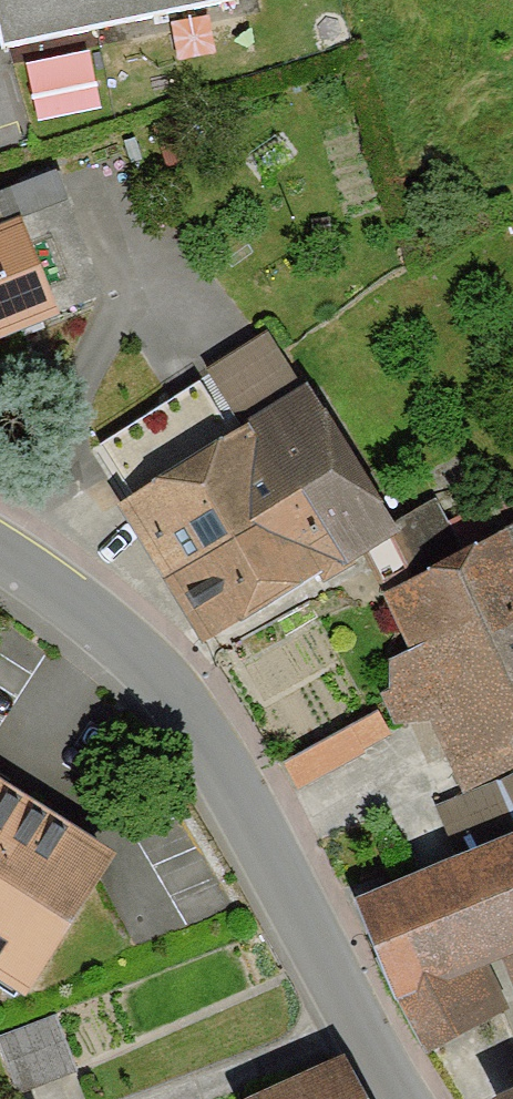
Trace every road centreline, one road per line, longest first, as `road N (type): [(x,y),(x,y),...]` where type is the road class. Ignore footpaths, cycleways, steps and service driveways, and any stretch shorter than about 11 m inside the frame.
road 1 (residential): [(404,1098),(253,810),(183,705),(103,632),(0,562)]

